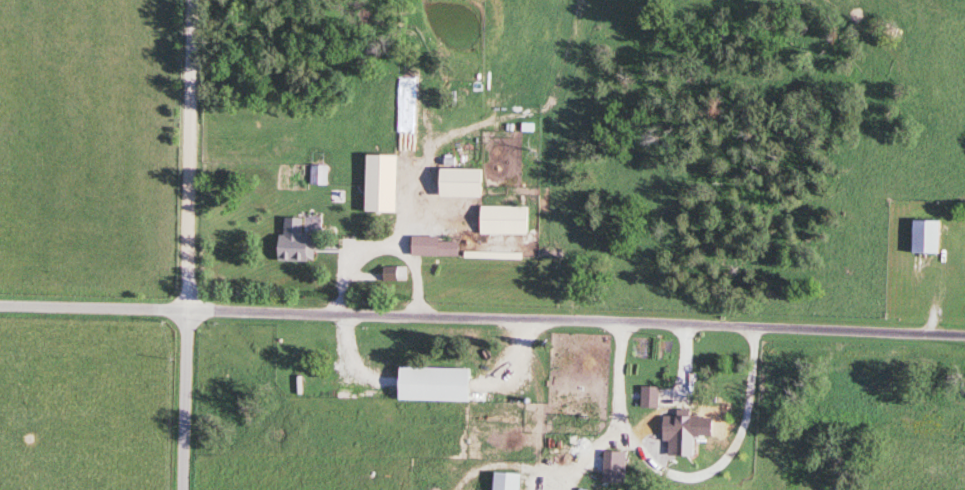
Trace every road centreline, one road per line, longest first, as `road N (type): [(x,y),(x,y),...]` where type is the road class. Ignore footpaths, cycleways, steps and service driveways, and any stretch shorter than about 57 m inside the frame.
road 1 (residential): [(964,332),(0,307)]
road 2 (residential): [(183,489),(193,0)]

